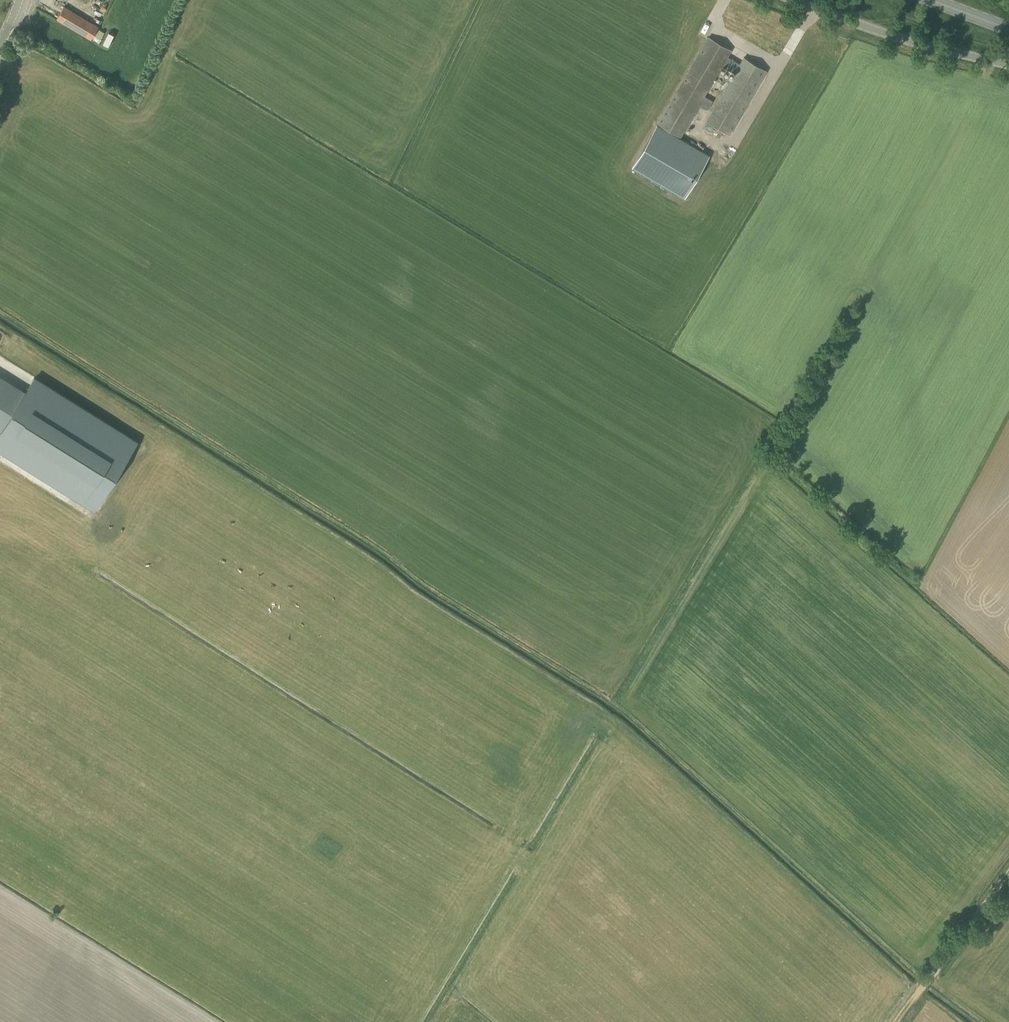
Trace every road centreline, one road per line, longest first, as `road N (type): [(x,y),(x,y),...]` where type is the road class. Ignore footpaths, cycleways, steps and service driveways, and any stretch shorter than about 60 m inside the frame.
road 1 (unclassified): [(1008,66),(937,54),(789,0)]
road 2 (track): [(898,1021),(1008,875)]

